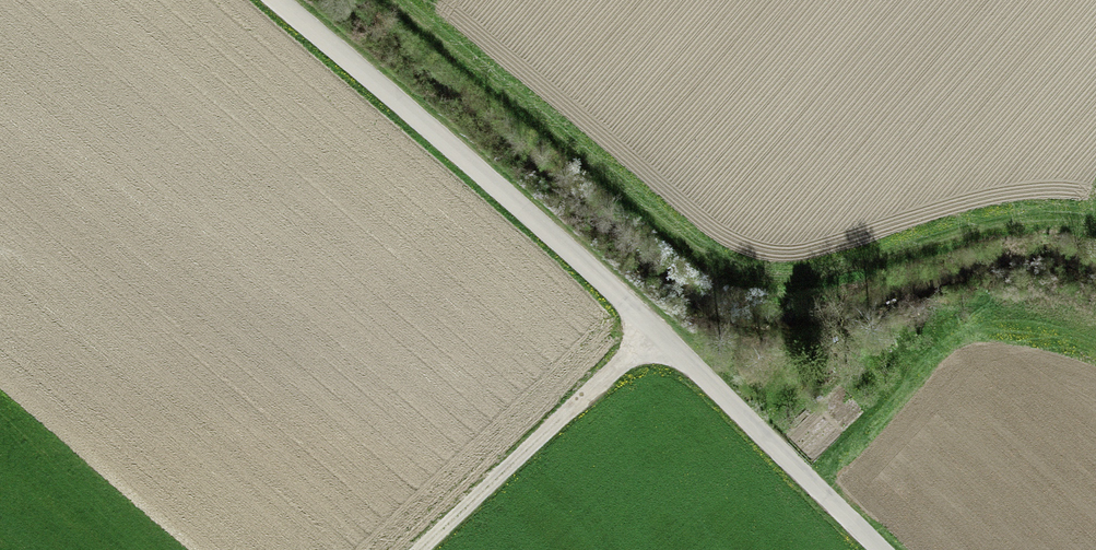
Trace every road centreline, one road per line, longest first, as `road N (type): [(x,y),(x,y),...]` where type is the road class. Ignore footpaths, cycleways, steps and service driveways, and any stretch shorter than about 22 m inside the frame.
road 1 (unclassified): [(261,0),(650,329),(878,549)]
road 2 (track): [(422,549),(650,329)]

